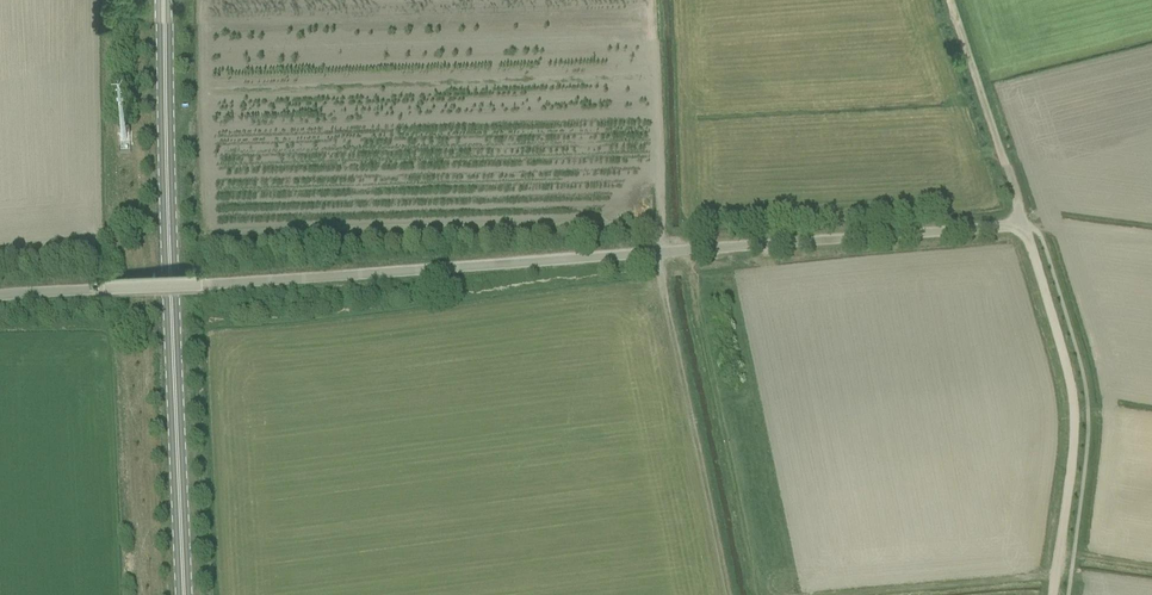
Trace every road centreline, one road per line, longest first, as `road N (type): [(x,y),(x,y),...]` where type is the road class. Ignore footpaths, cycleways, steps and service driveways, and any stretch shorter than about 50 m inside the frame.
road 1 (unclassified): [(0,296),(930,237),(1025,224)]
road 2 (primary): [(185,594),(164,0)]
road 3 (track): [(1056,594),(1076,431),(1025,224)]
road 4 (track): [(1025,224),(960,0)]

